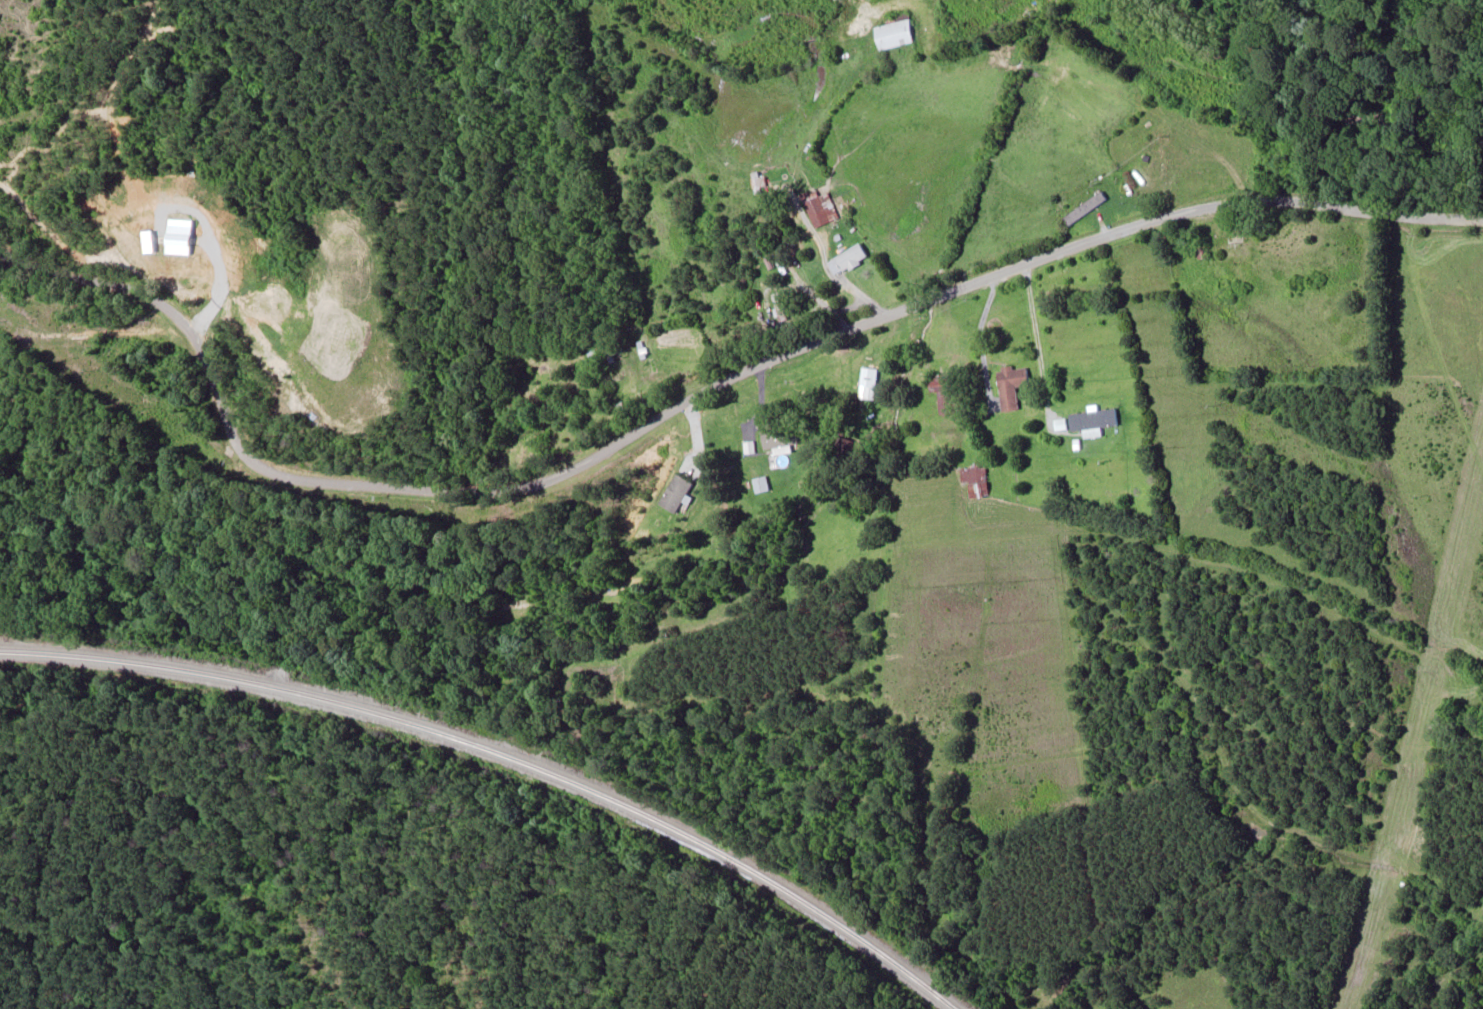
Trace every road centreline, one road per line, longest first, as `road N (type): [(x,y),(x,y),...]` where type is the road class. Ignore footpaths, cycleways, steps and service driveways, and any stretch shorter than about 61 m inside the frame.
road 1 (residential): [(1482,211),(1423,212),(1257,187),(1163,209),(751,369),(531,487),(426,493),(308,475),(246,455),(178,324),(157,302),(29,256),(0,232)]

